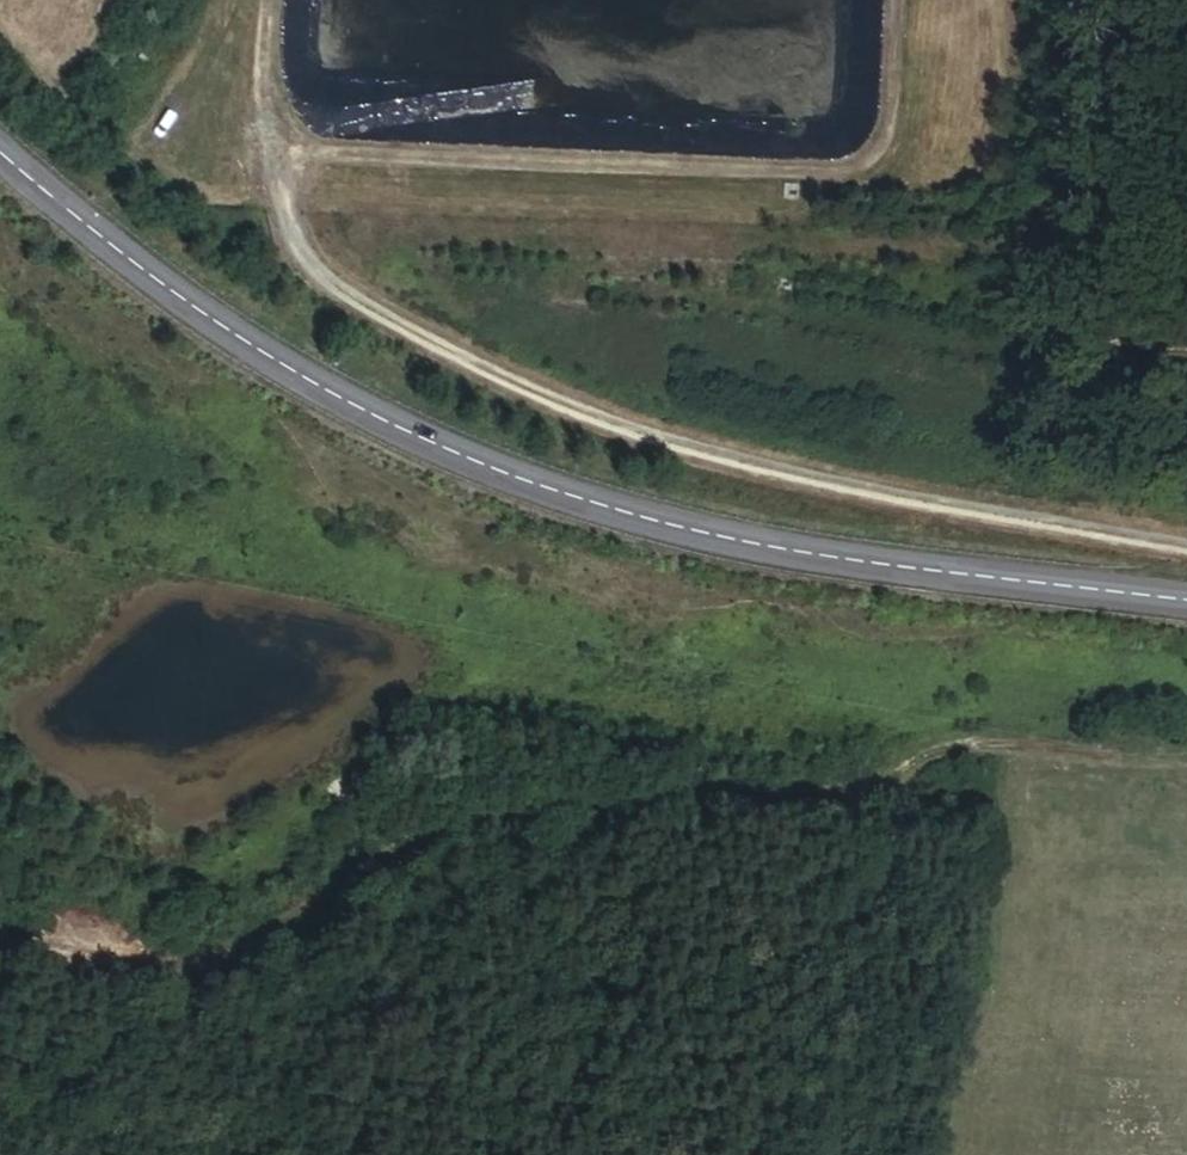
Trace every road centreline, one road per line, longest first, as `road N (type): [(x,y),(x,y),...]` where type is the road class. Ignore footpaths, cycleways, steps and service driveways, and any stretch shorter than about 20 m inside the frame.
road 1 (tertiary): [(1186,603),(721,535),(480,462),(249,345),(0,151)]
road 2 (track): [(0,945),(193,975),(316,912),(423,831),(507,804),(610,803),(733,816),(848,797),(948,742),(1186,731)]

